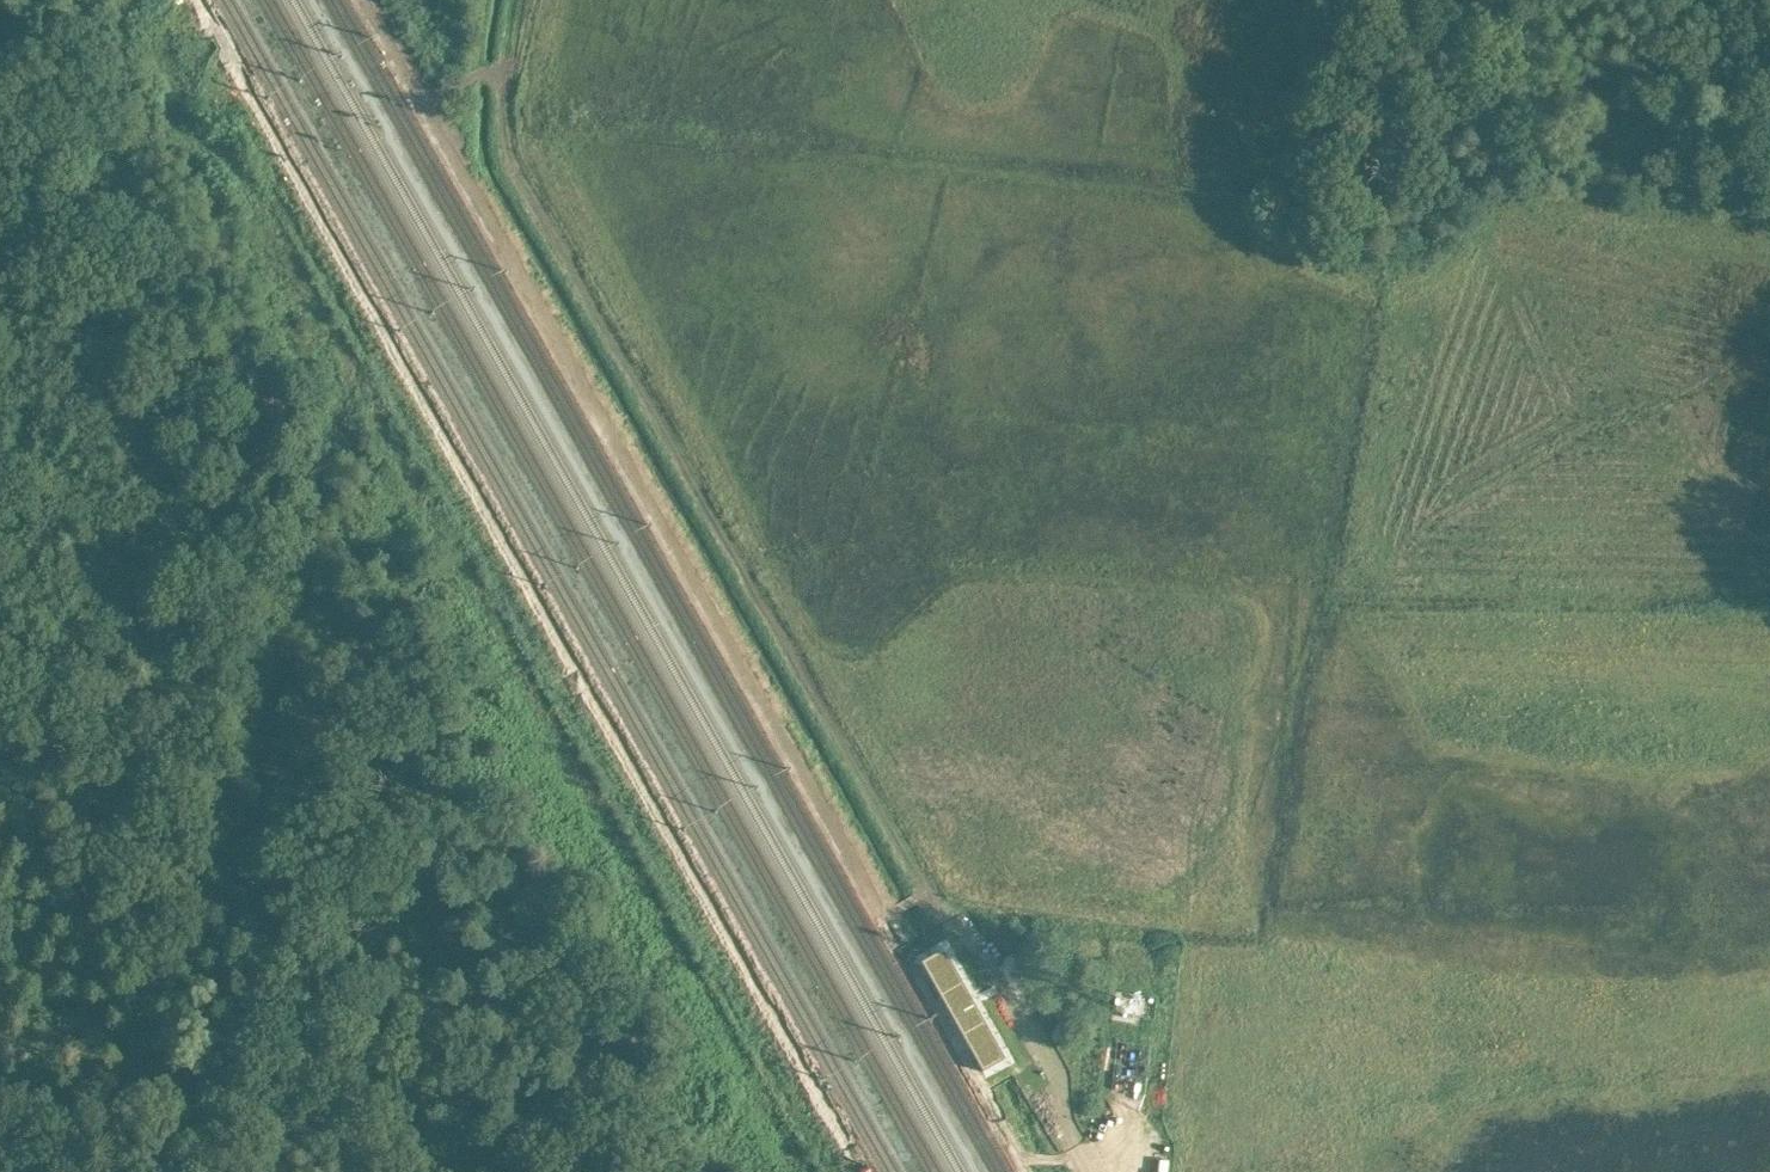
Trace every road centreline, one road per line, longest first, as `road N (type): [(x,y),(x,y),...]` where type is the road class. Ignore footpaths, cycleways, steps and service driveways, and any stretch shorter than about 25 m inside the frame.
road 1 (track): [(805,1171),(252,194),(230,165),(178,133),(171,77),(119,36),(112,23),(117,0)]

